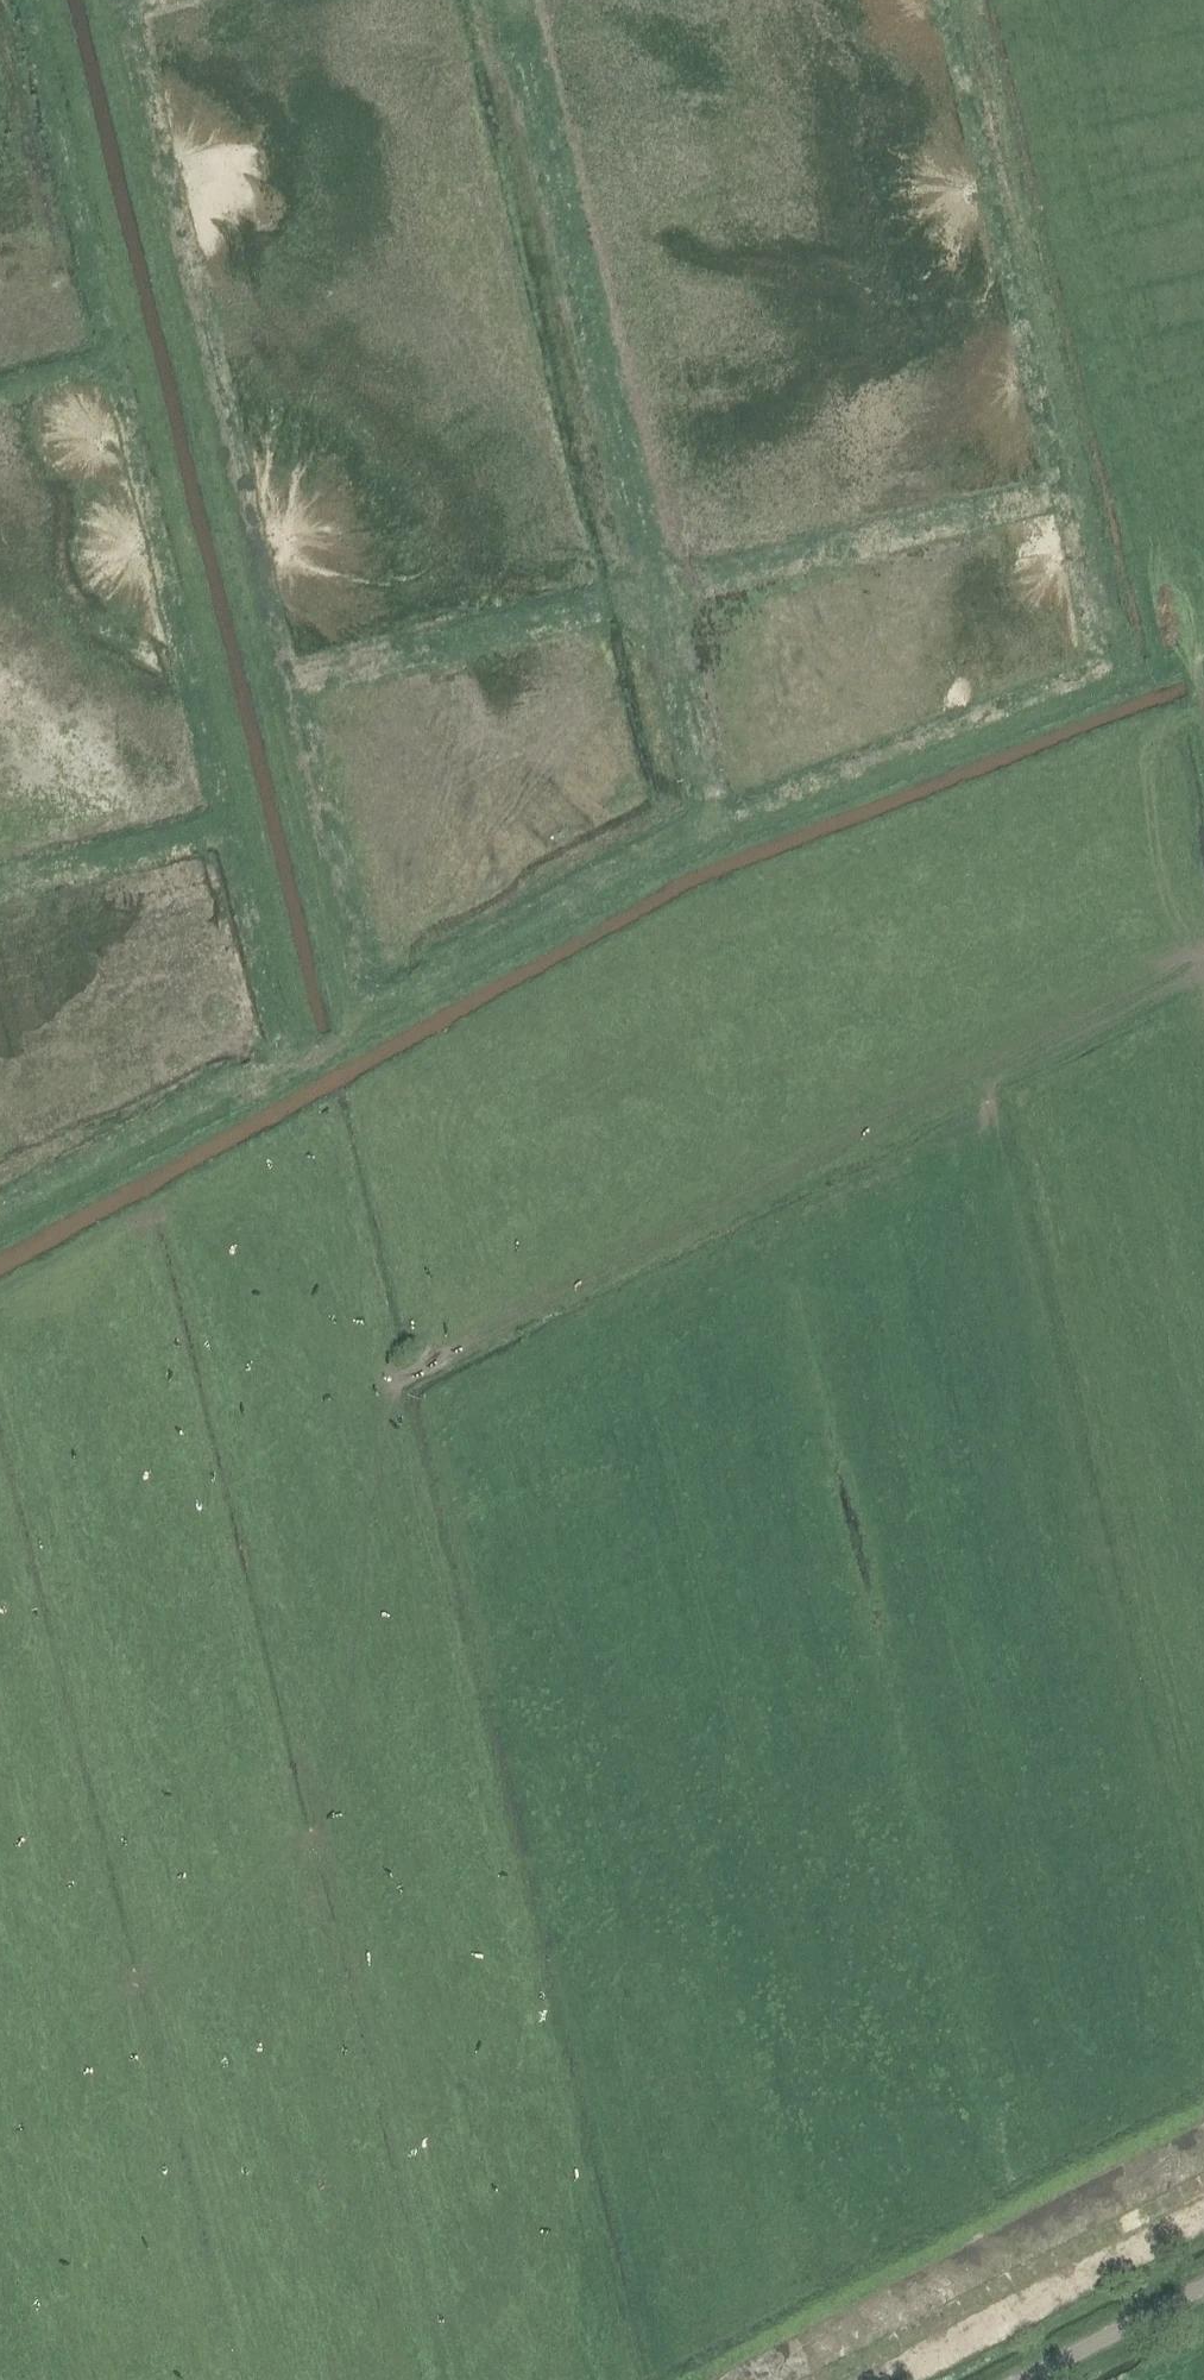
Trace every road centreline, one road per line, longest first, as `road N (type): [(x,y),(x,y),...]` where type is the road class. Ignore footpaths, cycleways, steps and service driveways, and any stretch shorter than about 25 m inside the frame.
road 1 (unclassified): [(1019,2379),(1203,2282)]

